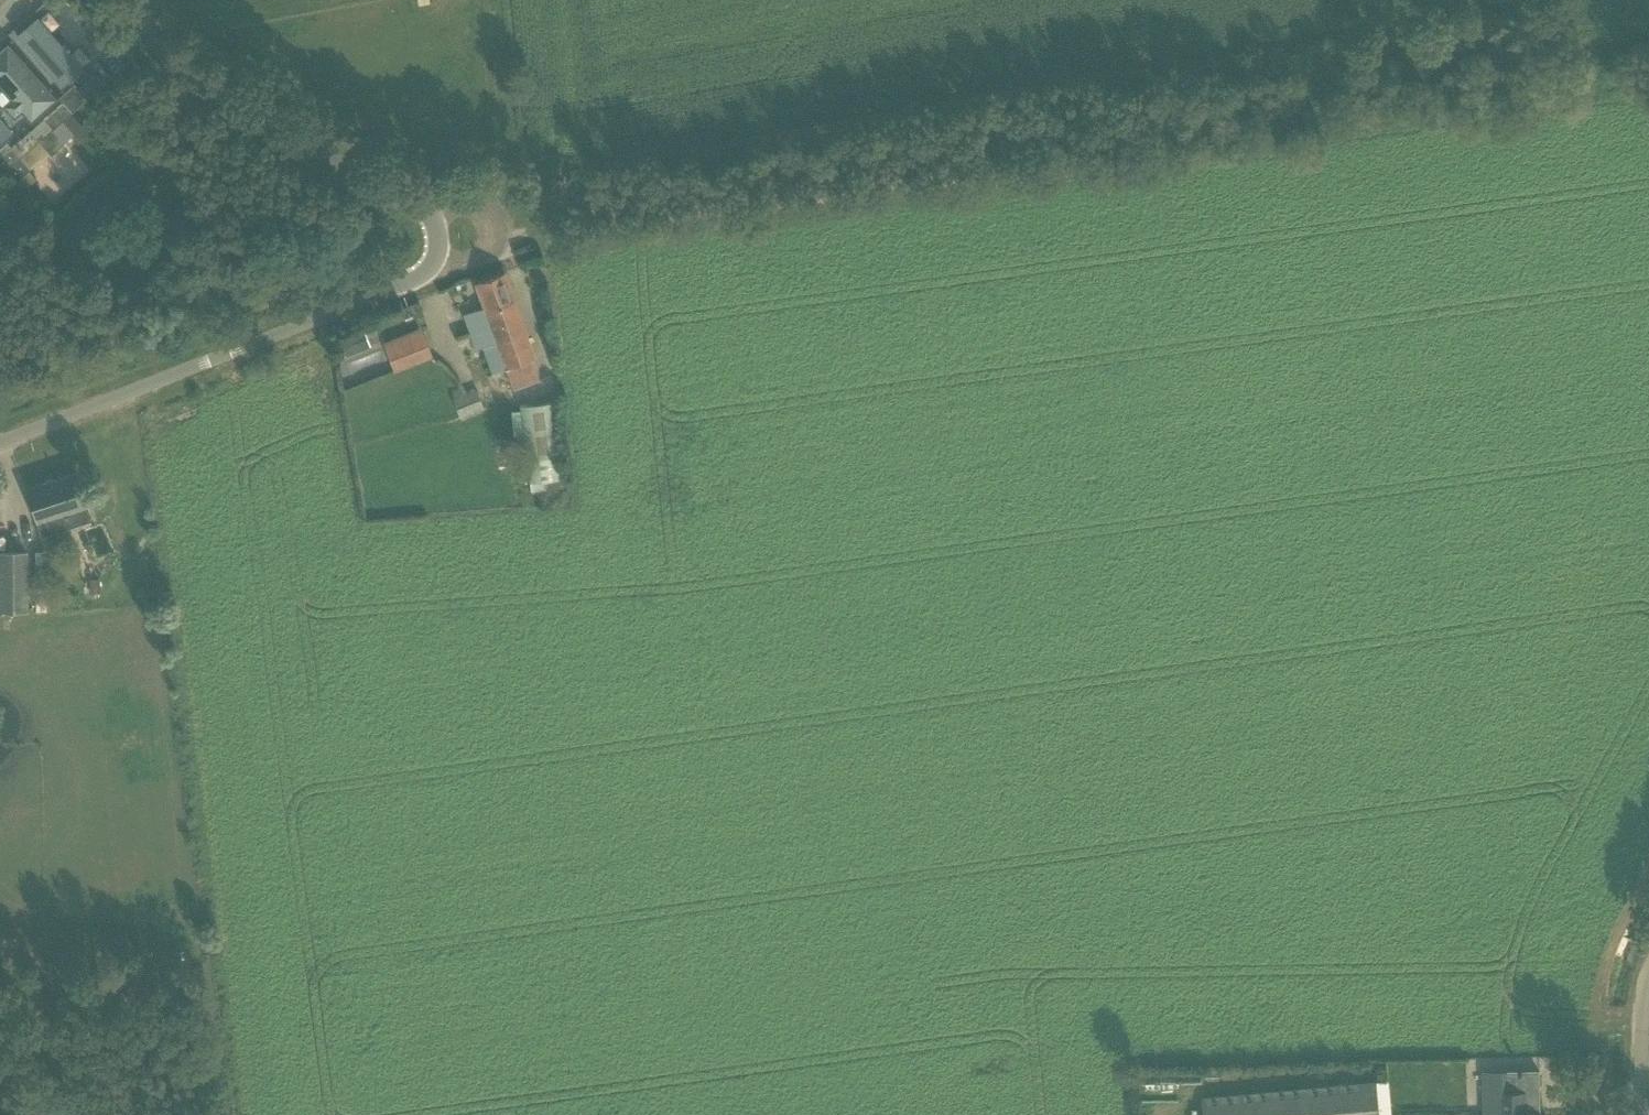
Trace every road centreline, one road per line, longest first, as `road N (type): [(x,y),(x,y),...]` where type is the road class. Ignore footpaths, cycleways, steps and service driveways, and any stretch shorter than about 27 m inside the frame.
road 1 (unclassified): [(0,442),(398,288),(434,262),(439,230),(416,200),(285,135),(97,0)]
road 2 (unclassified): [(1639,1114),(1648,989)]

